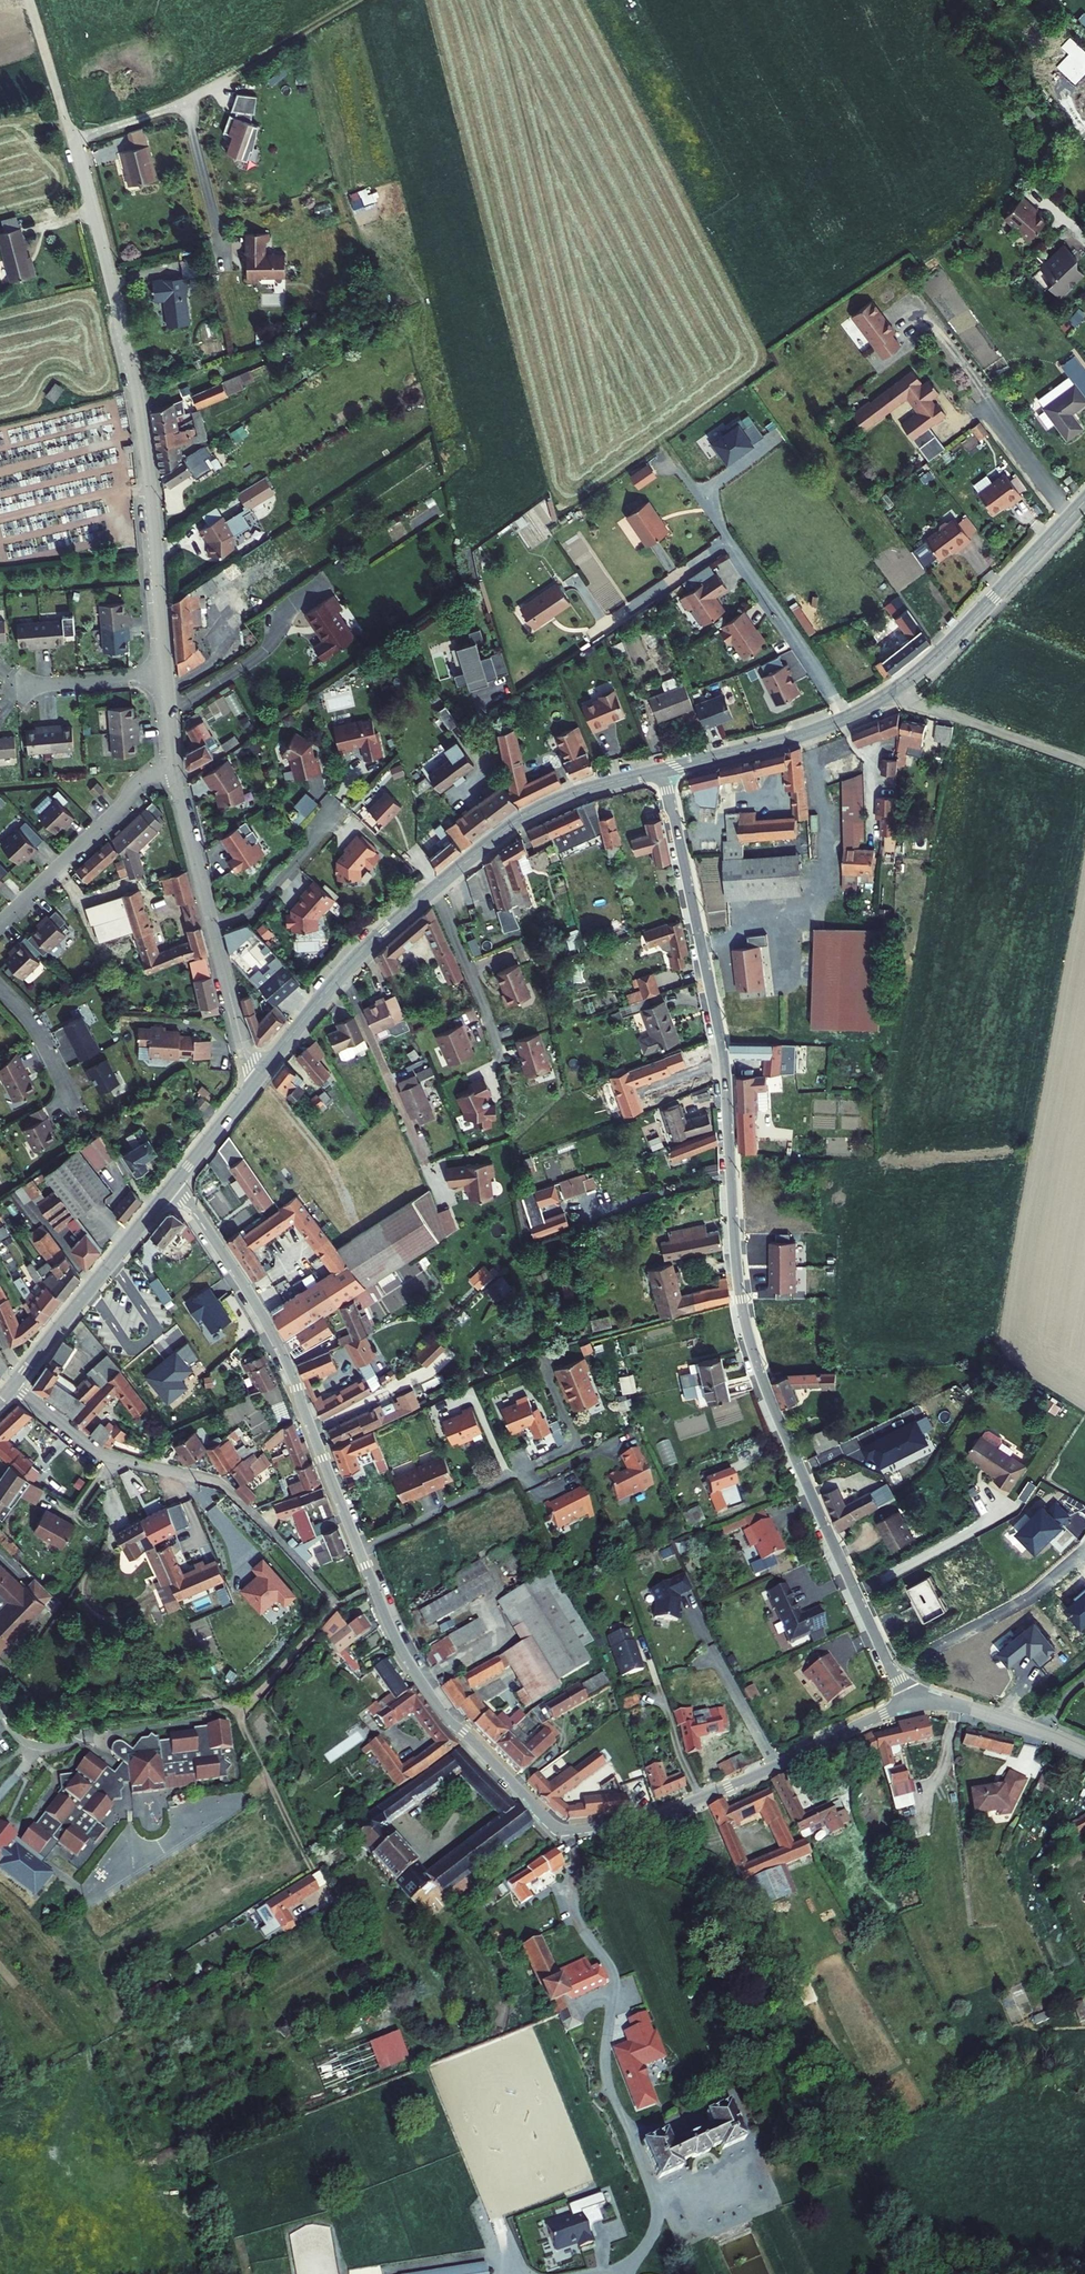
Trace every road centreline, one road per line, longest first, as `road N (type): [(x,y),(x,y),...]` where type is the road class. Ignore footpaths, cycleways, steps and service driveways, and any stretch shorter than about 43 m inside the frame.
road 1 (residential): [(663,770),(720,1046),(749,1340),(905,1707)]
road 2 (unclassified): [(165,677),(139,402),(29,0)]
road 3 (residential): [(905,1707),(675,1810),(564,1831),(455,1728),(403,1647),(375,1584)]
road 4 (tertiary): [(663,770),(577,793),(509,827),(368,947),(260,1075)]
road 5 (residential): [(361,1550),(279,1347),(174,1186)]
road 6 (residential): [(337,1605),(225,1484),(110,1457),(14,1385)]
road 7 (unclassified): [(260,1075),(244,1050),(175,771)]
road 8 (residential): [(361,1550),(576,1444),(552,1386)]
road 9 (unclassified): [(337,1605),(240,1718),(304,1854)]
road 10 (tertiary): [(1084,501),(897,689)]
road 11 (tertiary): [(14,1385),(174,1186)]
road 12 (tertiary): [(897,689),(814,732),(663,770)]
road 13 (residential): [(175,771),(137,782),(125,804),(0,923)]
road 14 (unclassified): [(897,689),(919,704),(1084,763)]
road 15 (residential): [(905,1707),(954,1704),(1084,1750)]
road 16 (track): [(356,0),(222,84)]
road 17 (residential): [(15,689),(165,677)]
road 18 (tertiary): [(174,1186),(260,1075)]
road 19 (residential): [(0,988),(35,1027),(68,1095)]

